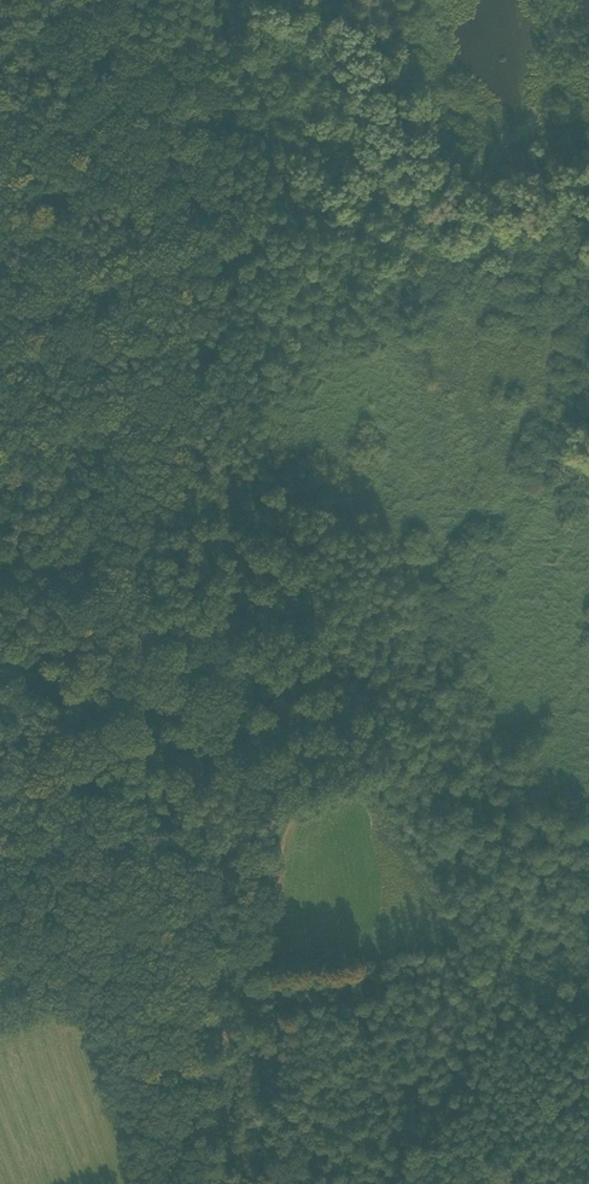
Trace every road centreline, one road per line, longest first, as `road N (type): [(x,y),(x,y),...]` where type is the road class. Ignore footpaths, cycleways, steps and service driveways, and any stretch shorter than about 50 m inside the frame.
road 1 (track): [(0,1009),(182,968),(262,965),(284,942)]

